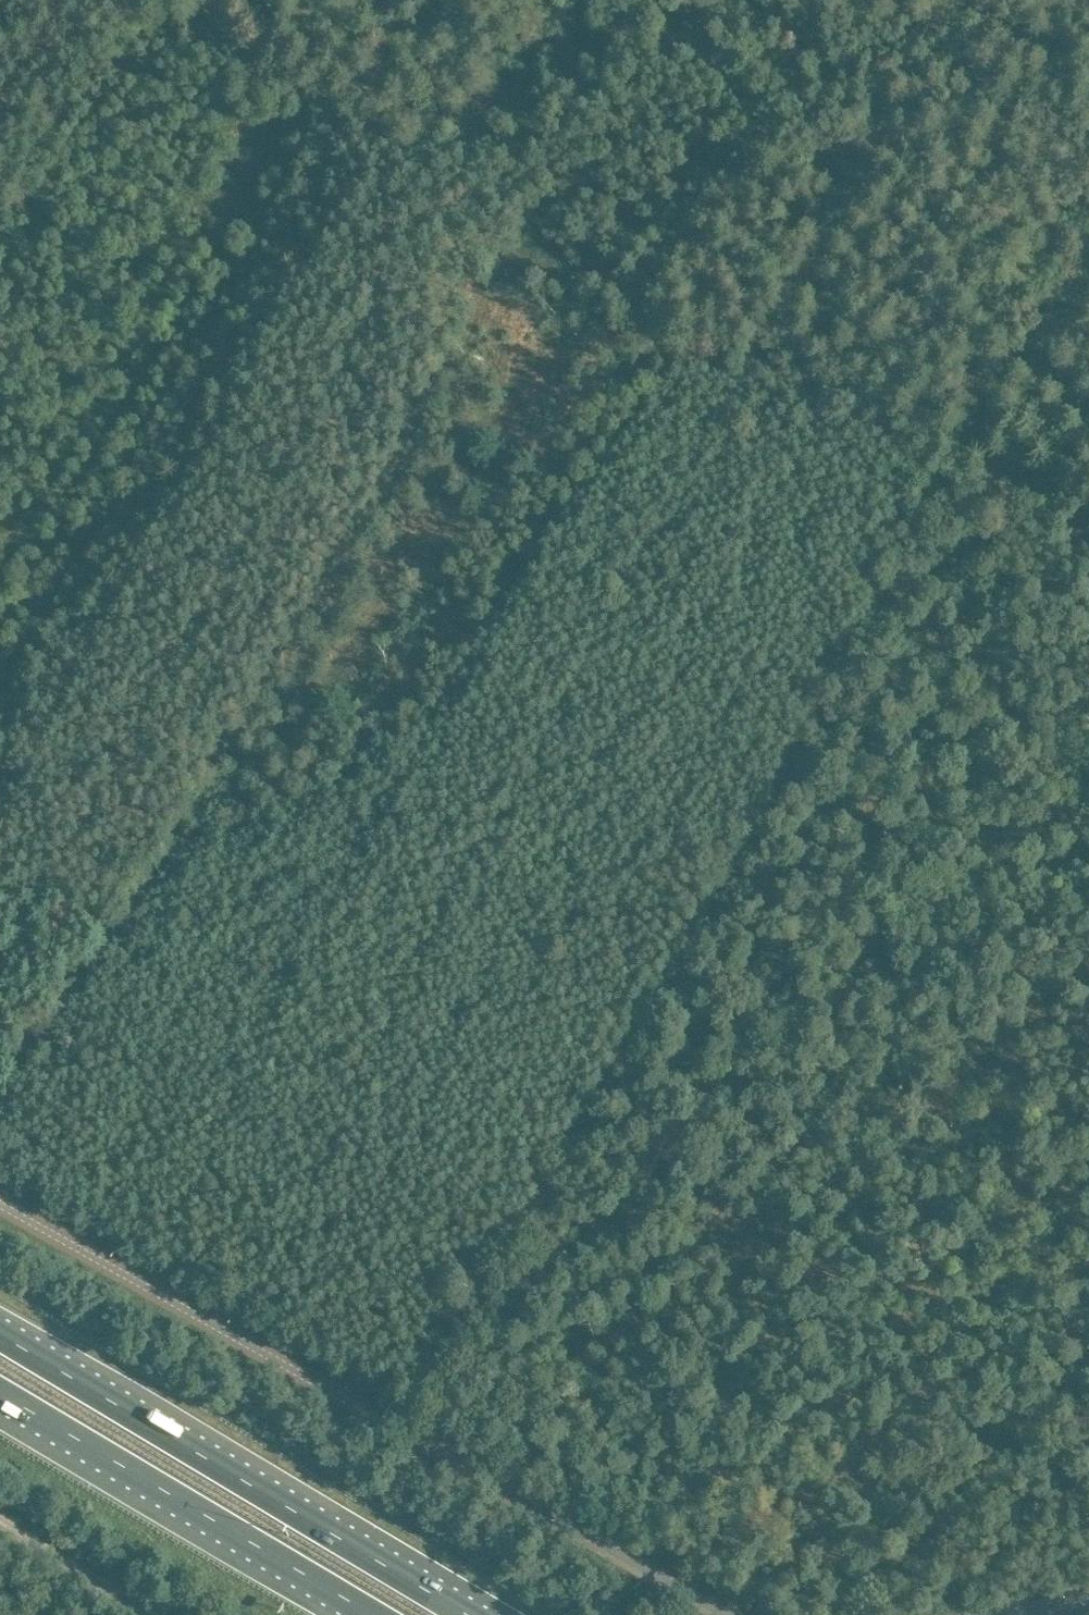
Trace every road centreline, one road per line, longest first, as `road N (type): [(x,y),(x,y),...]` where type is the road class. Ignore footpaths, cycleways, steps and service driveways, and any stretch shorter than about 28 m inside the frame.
road 1 (track): [(417,1441),(1088,275)]
road 2 (unclassified): [(728,1614),(0,1206)]
road 3 (motorway): [(467,1614),(0,1335)]
road 4 (motorway): [(0,1395),(369,1614)]
road 5 (unclassified): [(0,1516),(149,1614)]

